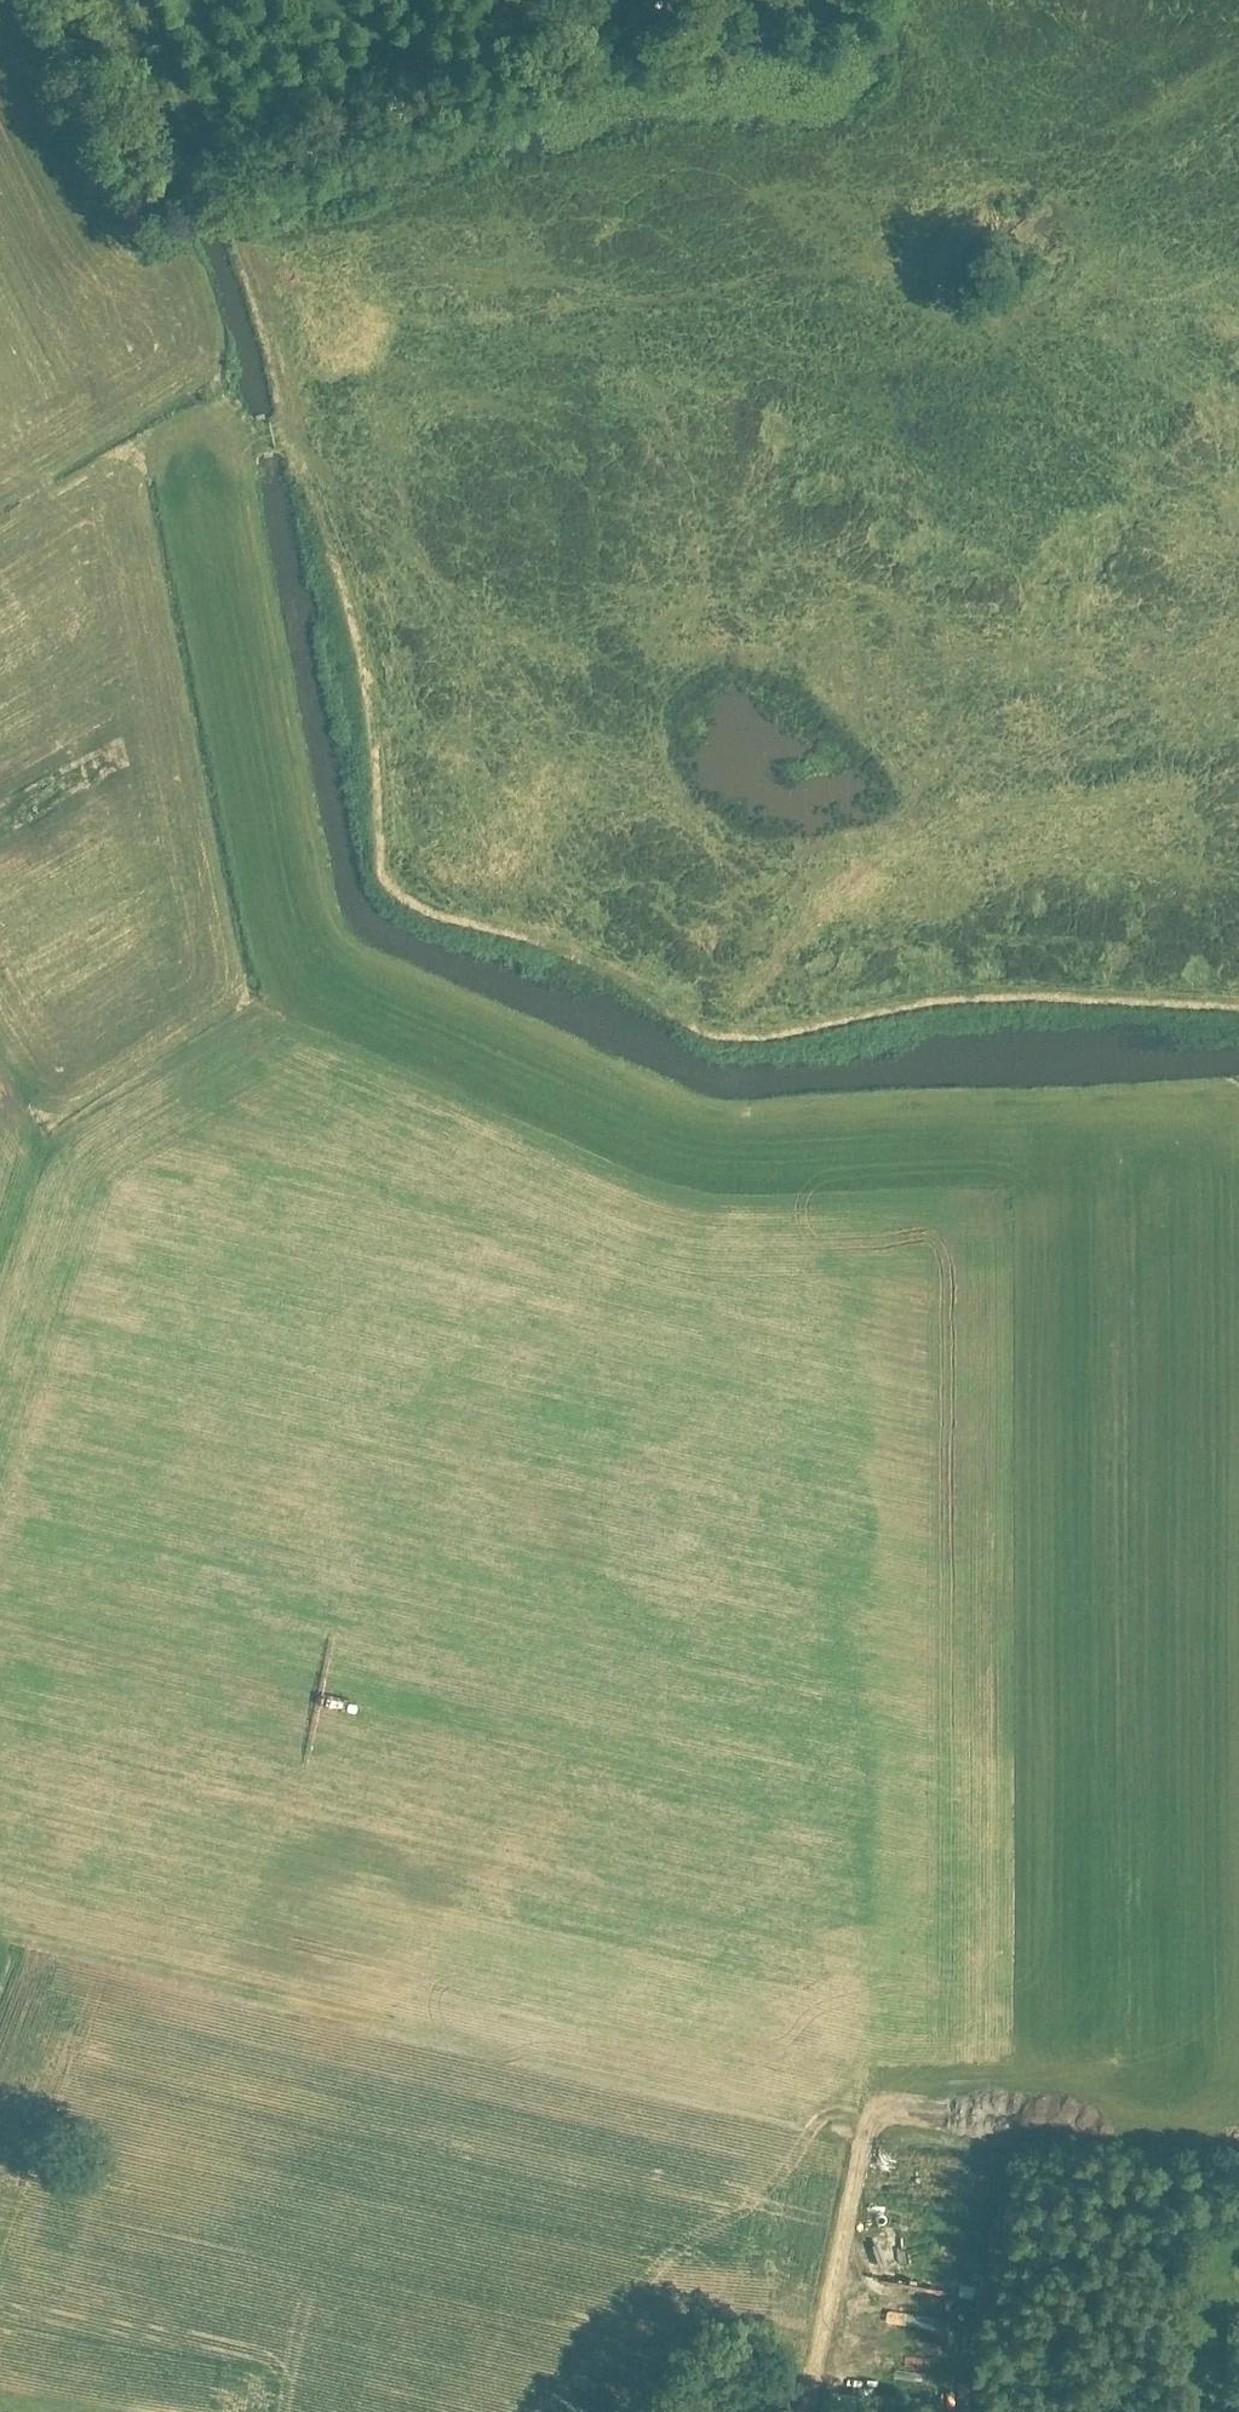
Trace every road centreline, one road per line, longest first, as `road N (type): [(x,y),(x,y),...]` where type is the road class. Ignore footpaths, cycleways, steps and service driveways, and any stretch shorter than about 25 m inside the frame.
road 1 (track): [(54,0),(164,221)]

